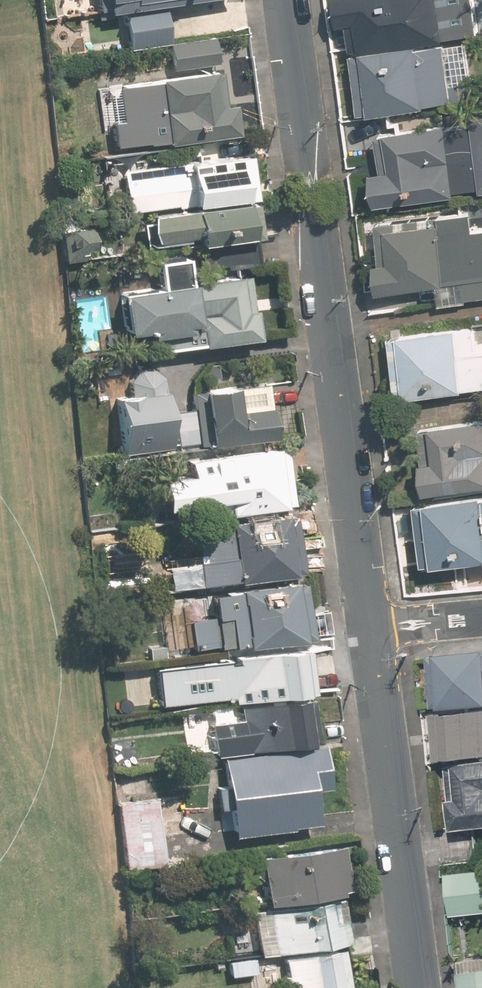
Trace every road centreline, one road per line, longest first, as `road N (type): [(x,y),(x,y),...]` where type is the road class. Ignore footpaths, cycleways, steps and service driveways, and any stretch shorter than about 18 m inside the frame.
road 1 (tertiary): [(368,627),(284,0)]
road 2 (tertiary): [(419,987),(368,627)]

